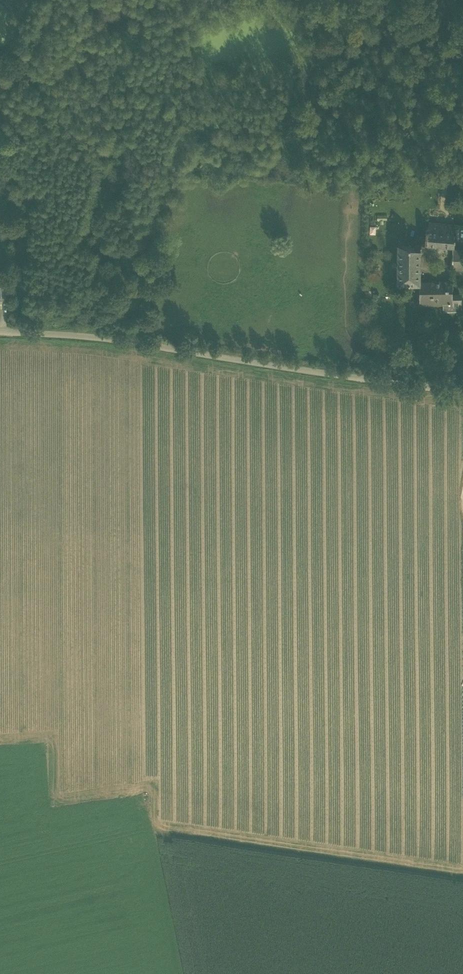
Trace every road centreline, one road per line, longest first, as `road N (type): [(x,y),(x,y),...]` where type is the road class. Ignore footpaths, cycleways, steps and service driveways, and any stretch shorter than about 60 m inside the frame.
road 1 (unclassified): [(0,331),(139,341),(462,393)]

